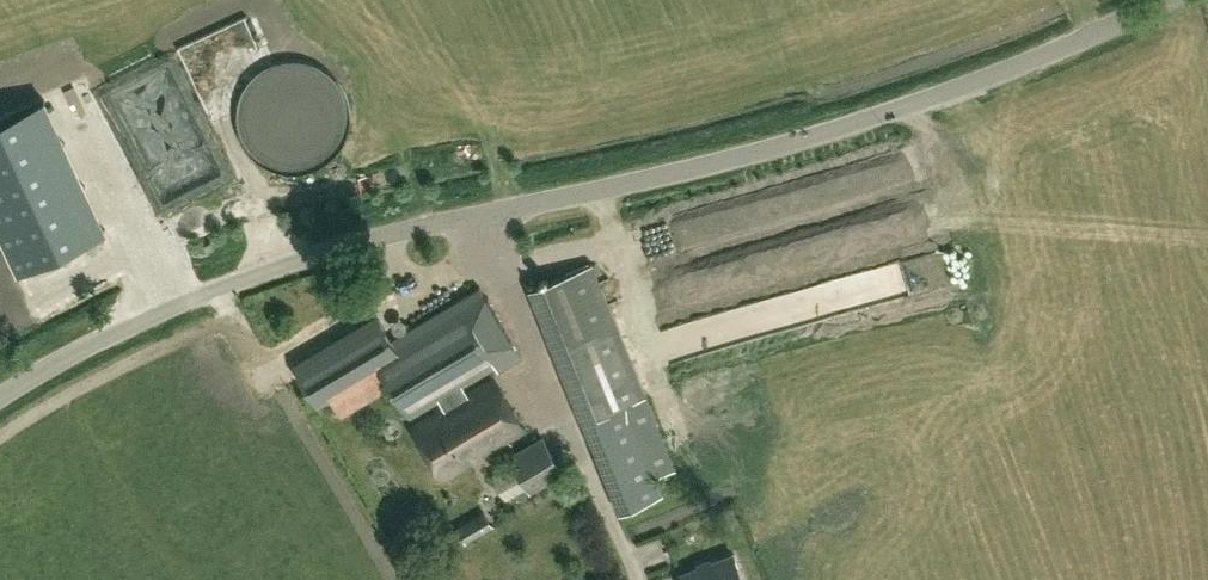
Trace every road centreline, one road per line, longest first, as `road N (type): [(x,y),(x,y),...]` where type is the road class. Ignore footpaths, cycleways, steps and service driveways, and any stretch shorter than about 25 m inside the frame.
road 1 (unclassified): [(0,398),(191,300),(357,243),(790,140),(961,85),(1171,0)]

